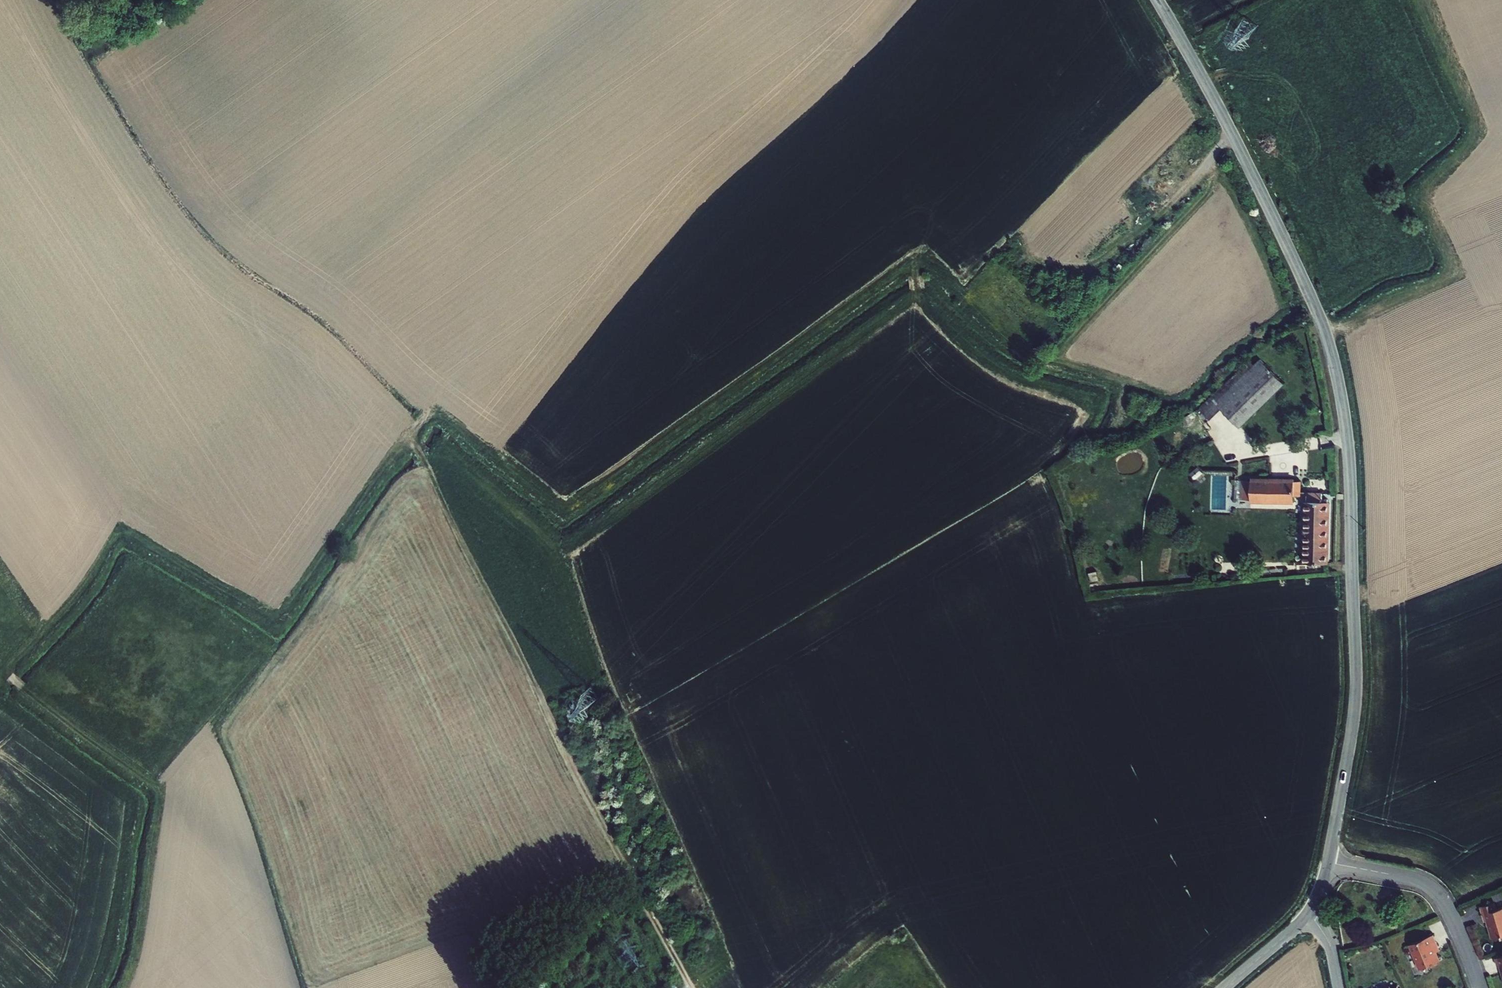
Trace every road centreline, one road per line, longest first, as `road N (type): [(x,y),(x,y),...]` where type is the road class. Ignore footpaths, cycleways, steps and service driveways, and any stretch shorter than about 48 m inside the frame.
road 1 (unclassified): [(1329,862),(1357,690),(1342,398),(1312,297),(1157,0)]
road 2 (track): [(415,446),(688,987)]
road 3 (residential): [(1329,862),(1435,890),(1481,987)]

